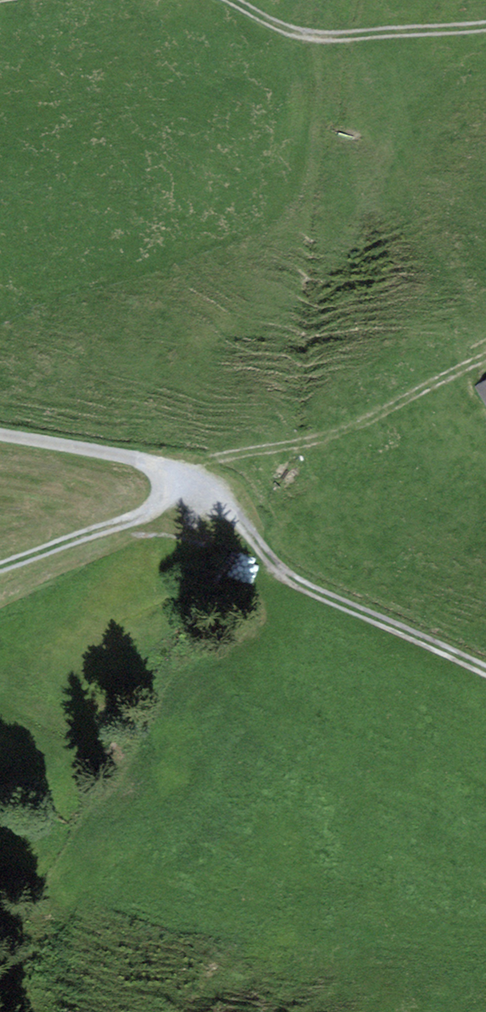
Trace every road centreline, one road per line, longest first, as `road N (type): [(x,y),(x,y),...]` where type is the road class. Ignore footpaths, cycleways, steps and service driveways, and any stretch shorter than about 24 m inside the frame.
road 1 (track): [(485,675),(309,592),(280,571),(234,511),(163,466),(0,436)]
road 2 (track): [(175,472),(335,435),(484,360)]
road 3 (track): [(227,0),(305,39),(485,28)]
road 4 (track): [(0,569),(153,512),(169,485),(163,466)]

